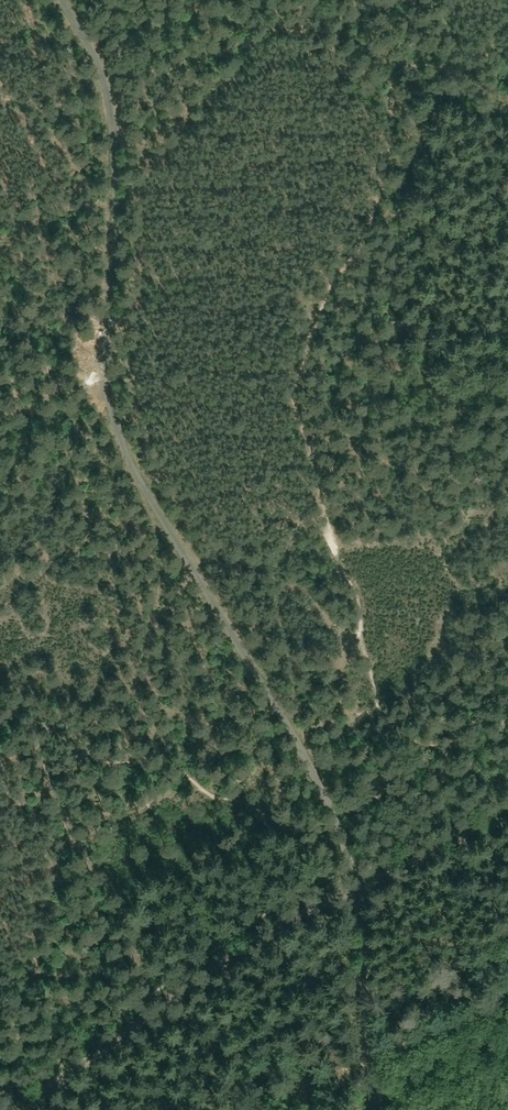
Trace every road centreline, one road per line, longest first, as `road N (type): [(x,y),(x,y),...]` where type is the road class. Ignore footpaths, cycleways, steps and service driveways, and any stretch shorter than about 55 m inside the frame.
road 1 (unclassified): [(392,1109),(364,1045),(357,887),(321,784),(125,461),(108,407),(111,127),(97,70),(63,0)]
road 2 (track): [(25,1109),(351,864)]
road 3 (track): [(240,1109),(364,1045),(507,985)]
road 4 (track): [(357,887),(481,830)]

